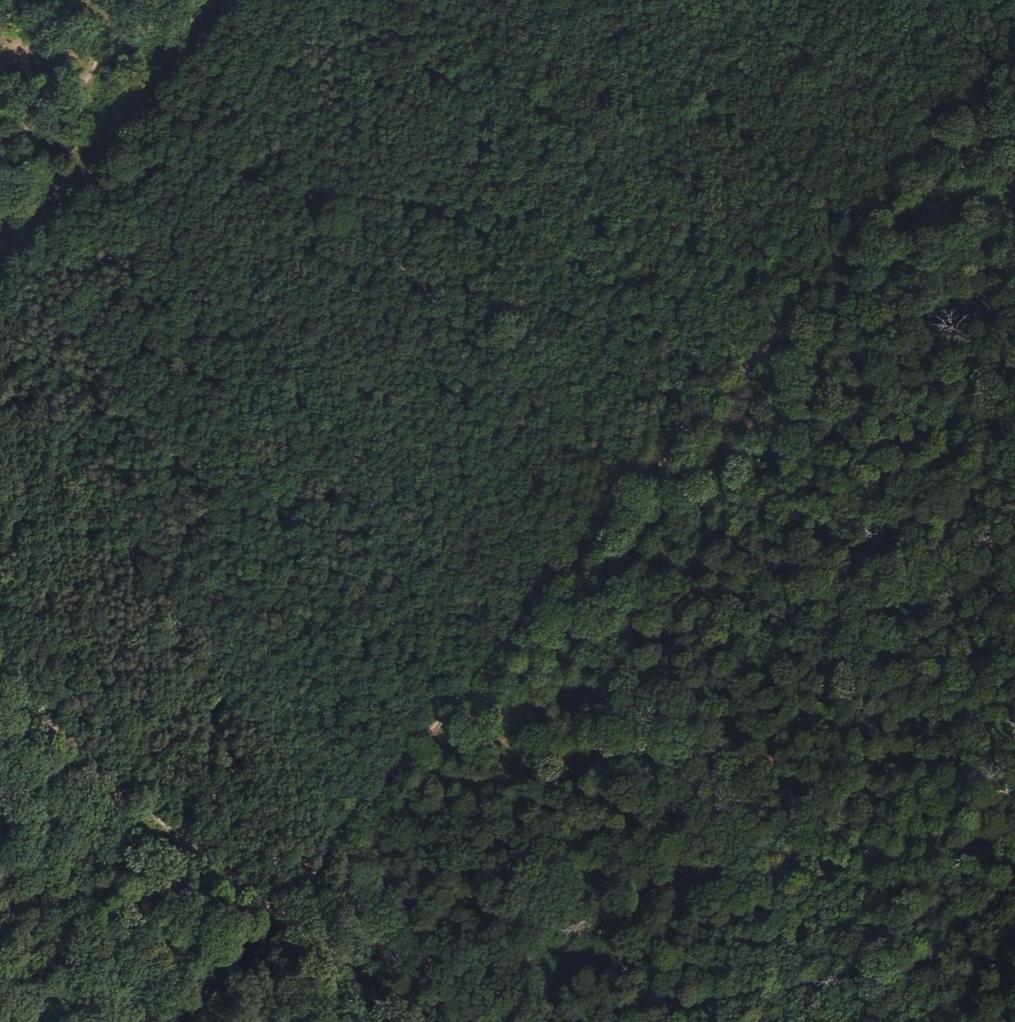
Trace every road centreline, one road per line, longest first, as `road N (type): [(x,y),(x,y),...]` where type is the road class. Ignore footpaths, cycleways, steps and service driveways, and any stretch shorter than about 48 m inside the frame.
road 1 (track): [(1014,52),(169,1021)]
road 2 (track): [(398,1021),(0,663)]
road 3 (track): [(0,273),(223,0)]

